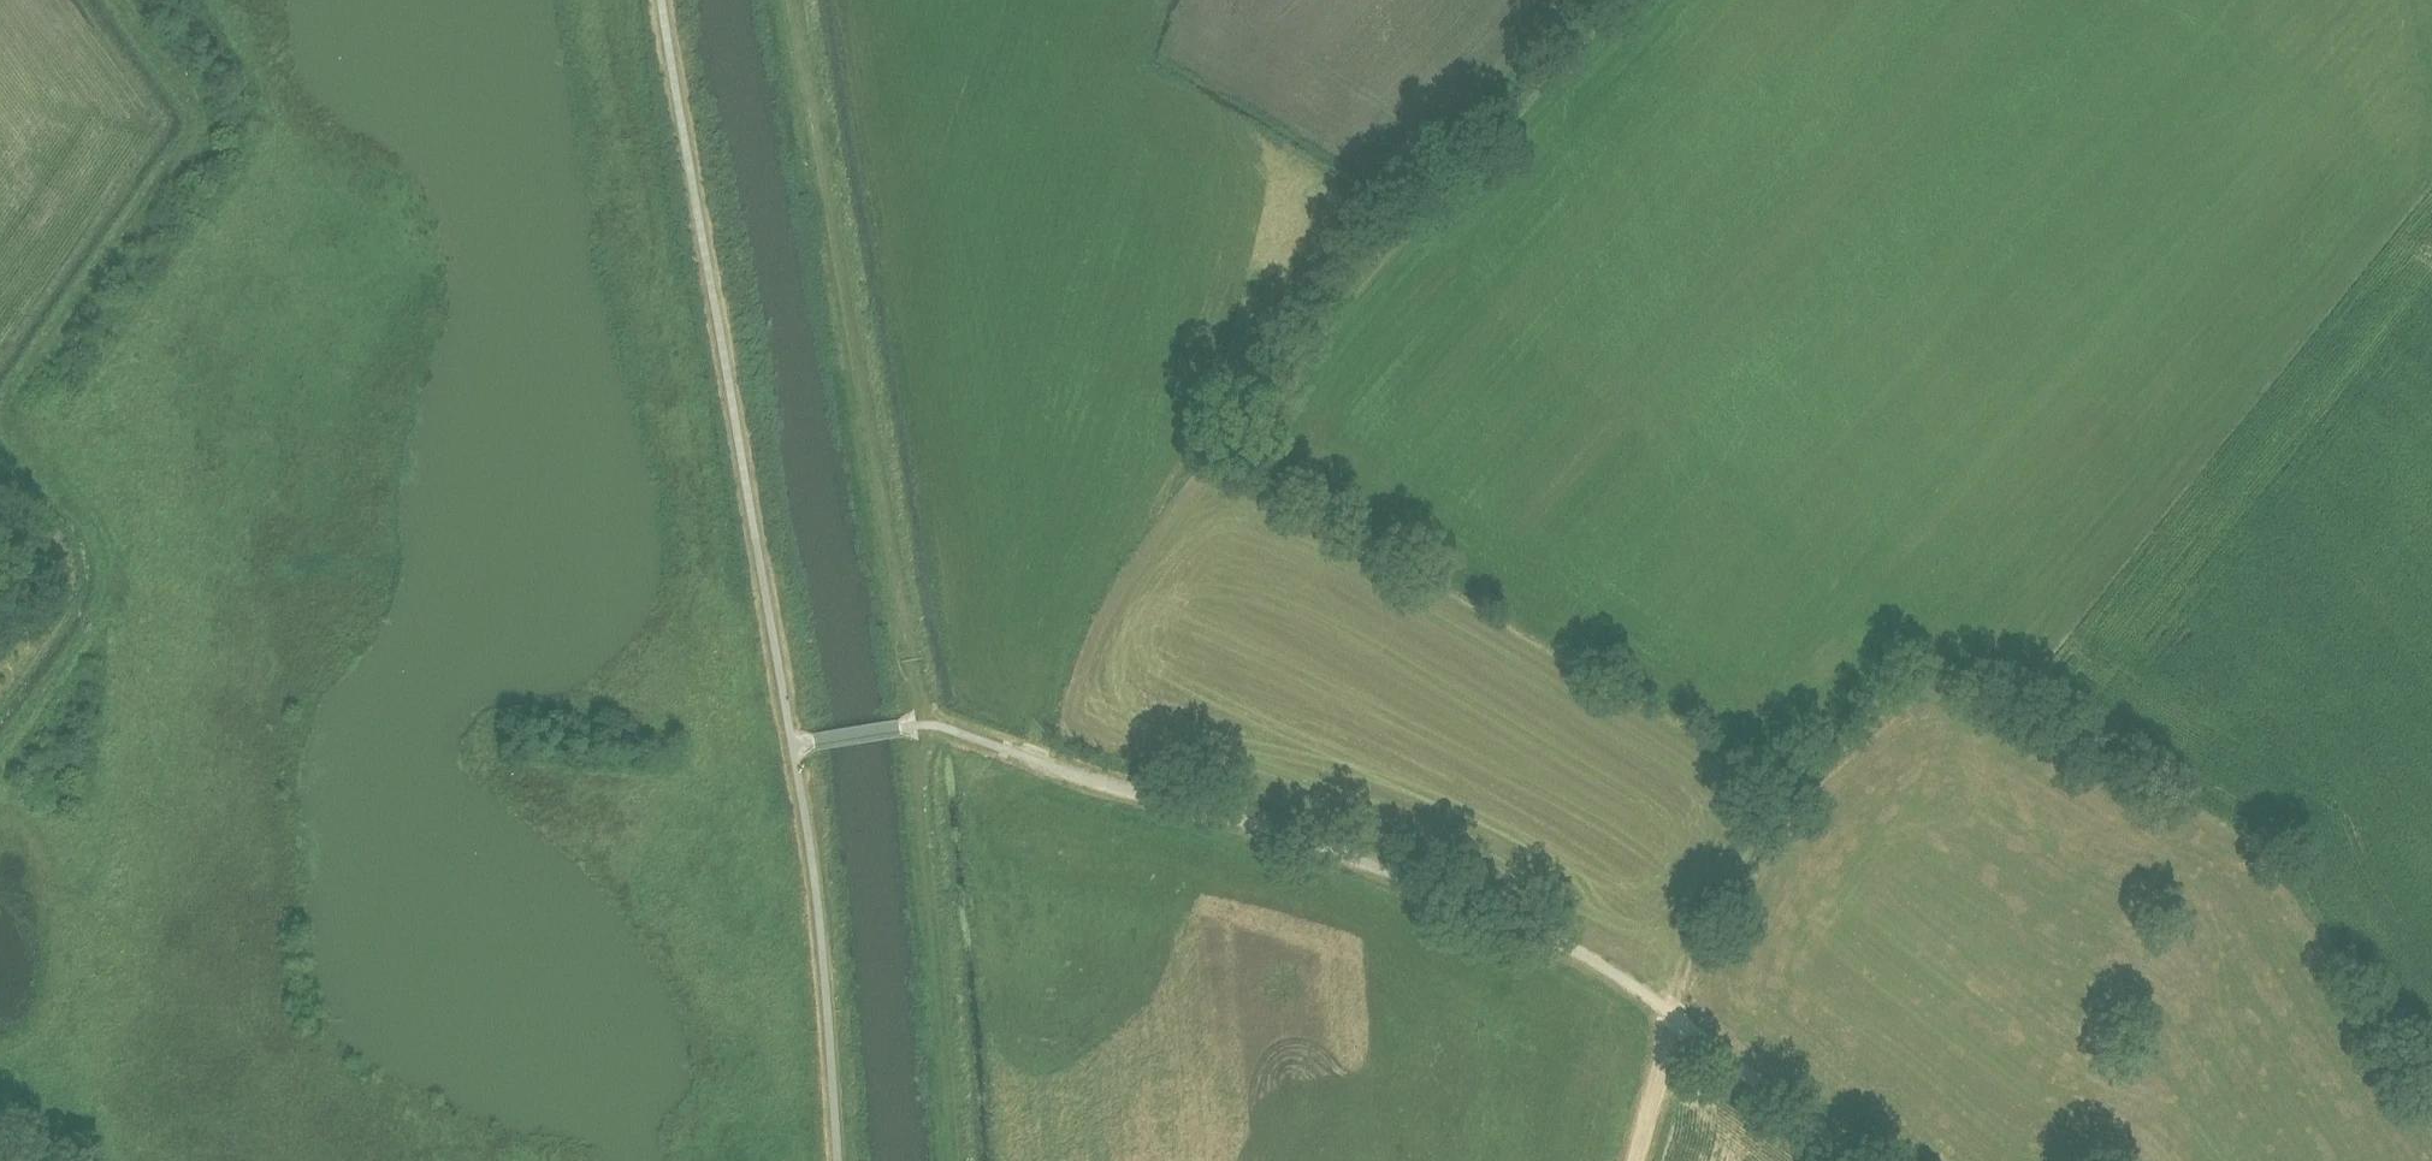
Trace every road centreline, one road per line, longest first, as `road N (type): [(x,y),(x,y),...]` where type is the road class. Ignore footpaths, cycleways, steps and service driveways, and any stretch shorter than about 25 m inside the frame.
road 1 (track): [(929,724),(1396,874),(1567,946),(1672,1016)]
road 2 (track): [(1897,696),(1800,782),(1754,838),(1701,932),(1672,1016)]
road 3 (track): [(1672,1016),(1857,1160)]
road 4 (track): [(1633,1160),(1672,1016)]

